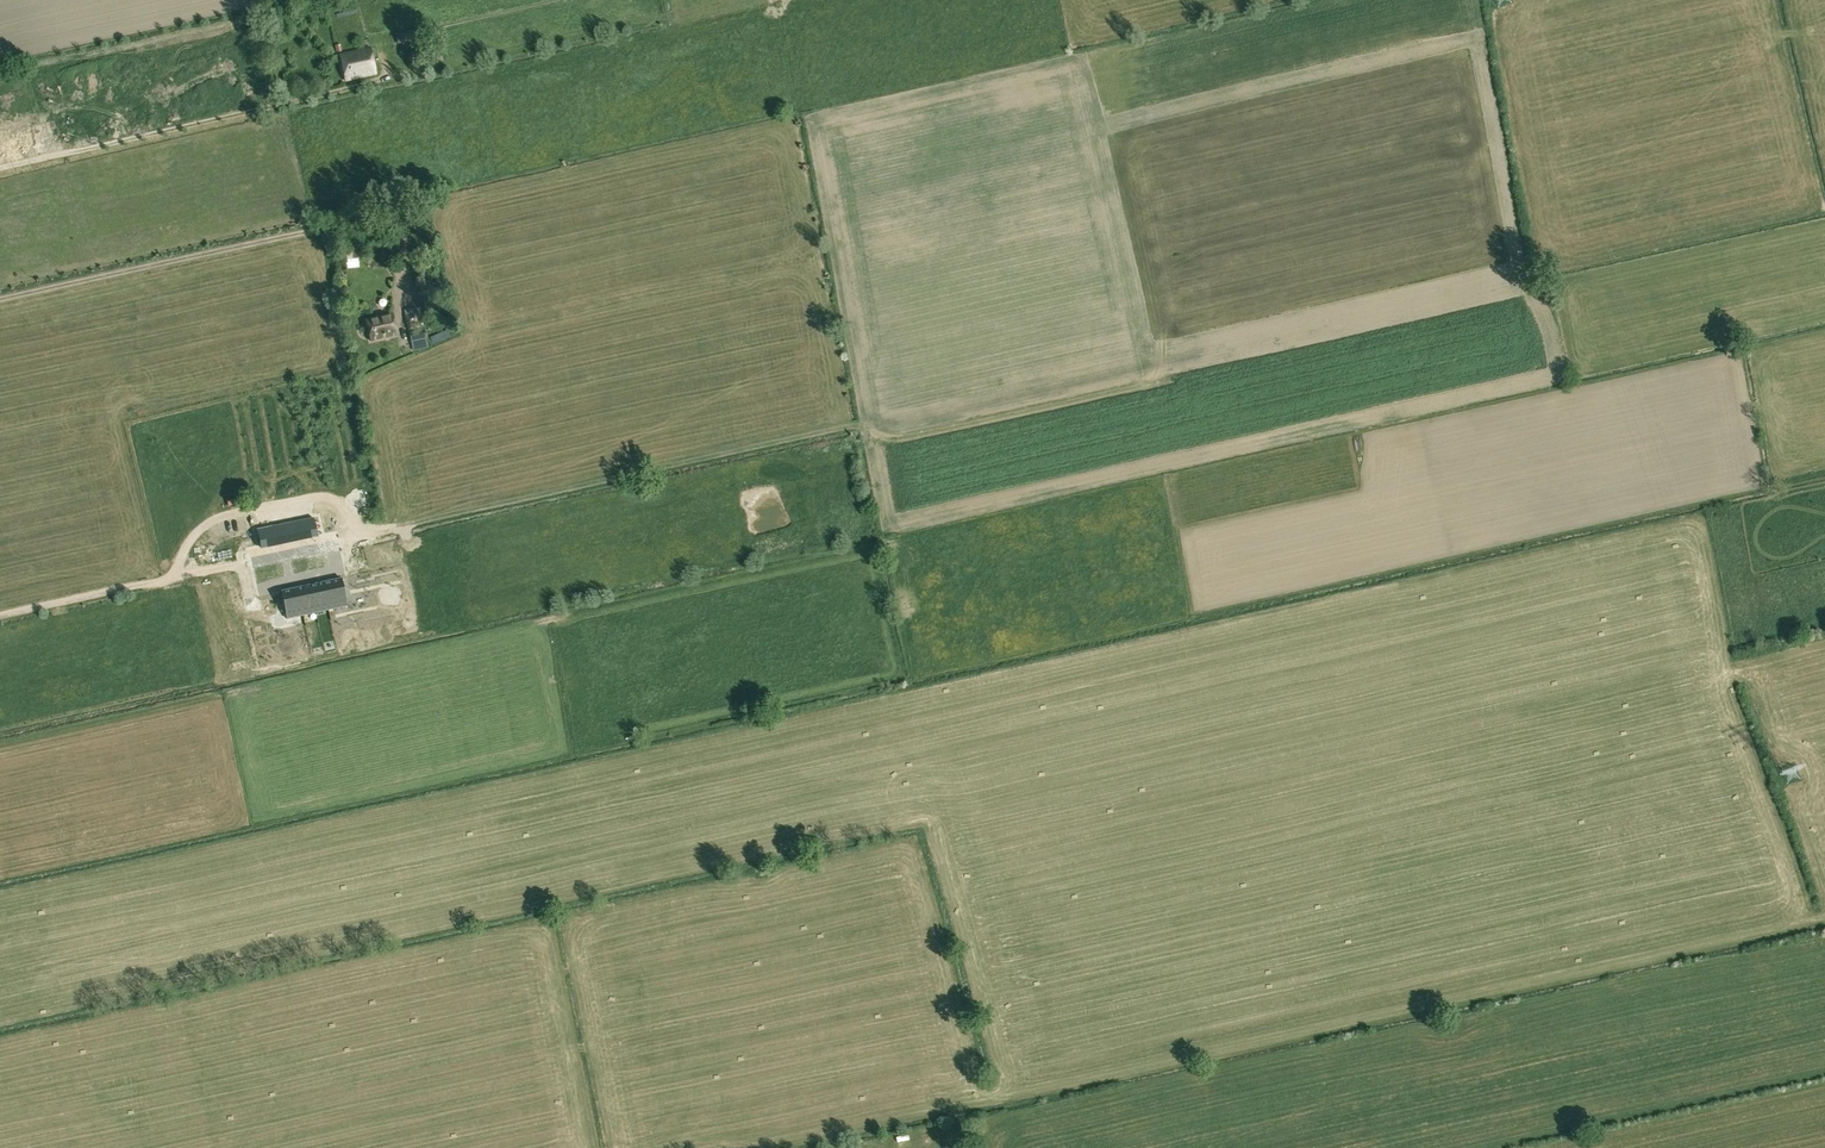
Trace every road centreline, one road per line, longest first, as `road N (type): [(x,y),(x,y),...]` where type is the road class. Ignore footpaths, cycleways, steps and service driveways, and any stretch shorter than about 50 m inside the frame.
road 1 (track): [(868,425),(0,615)]
road 2 (track): [(333,227),(0,299)]
road 3 (track): [(758,1147),(1039,1091)]

